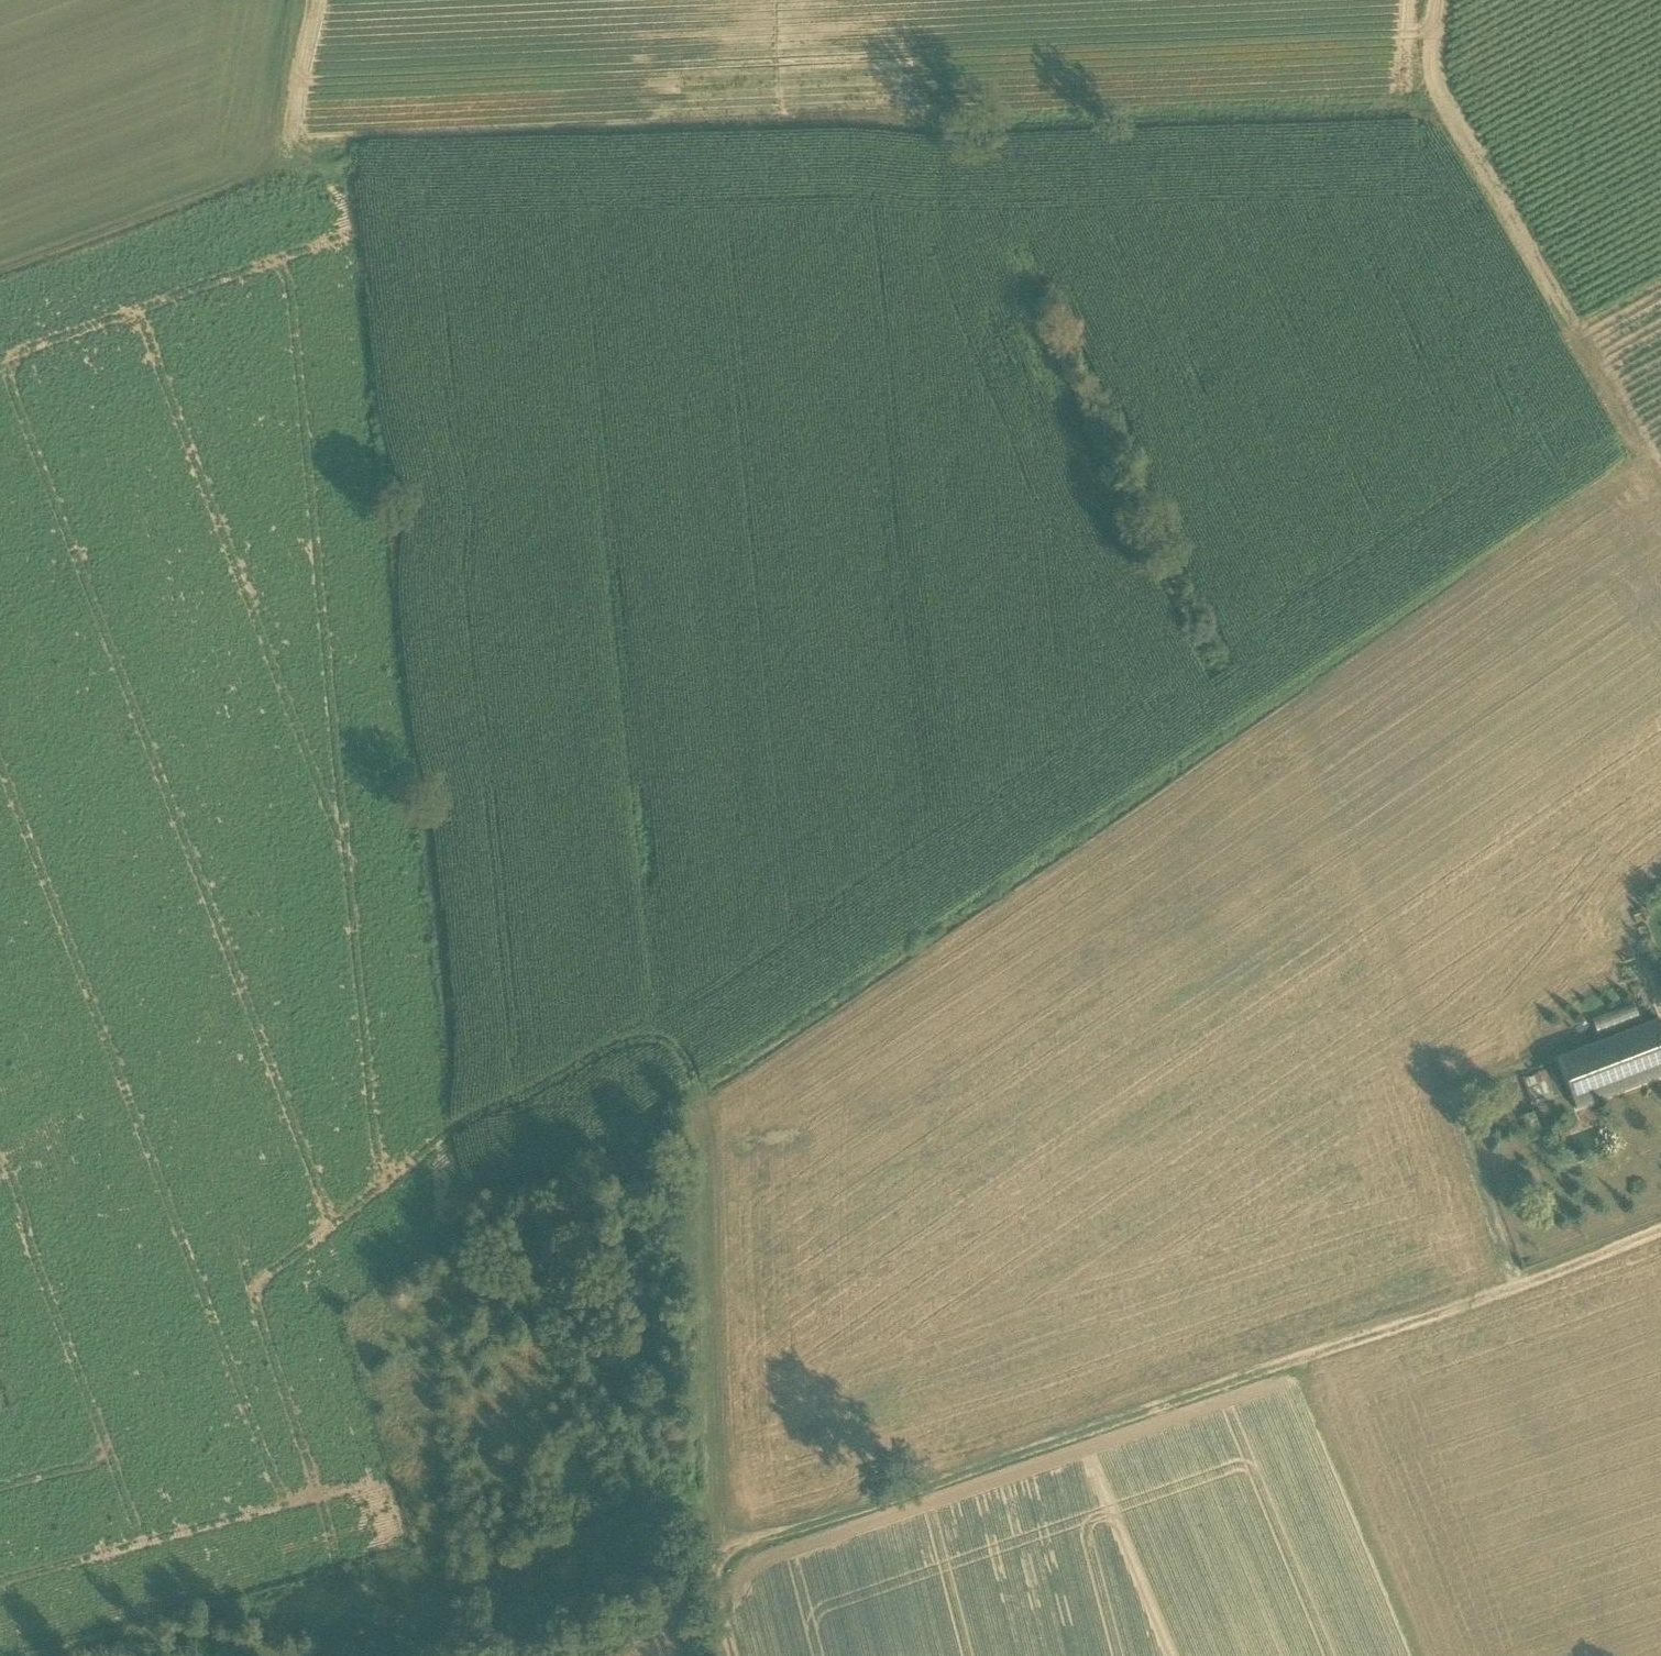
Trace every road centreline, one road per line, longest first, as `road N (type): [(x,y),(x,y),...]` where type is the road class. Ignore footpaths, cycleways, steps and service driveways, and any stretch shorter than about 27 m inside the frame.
road 1 (track): [(1660,1231),(715,1566)]
road 2 (track): [(307,0),(274,149),(245,180),(0,278)]

